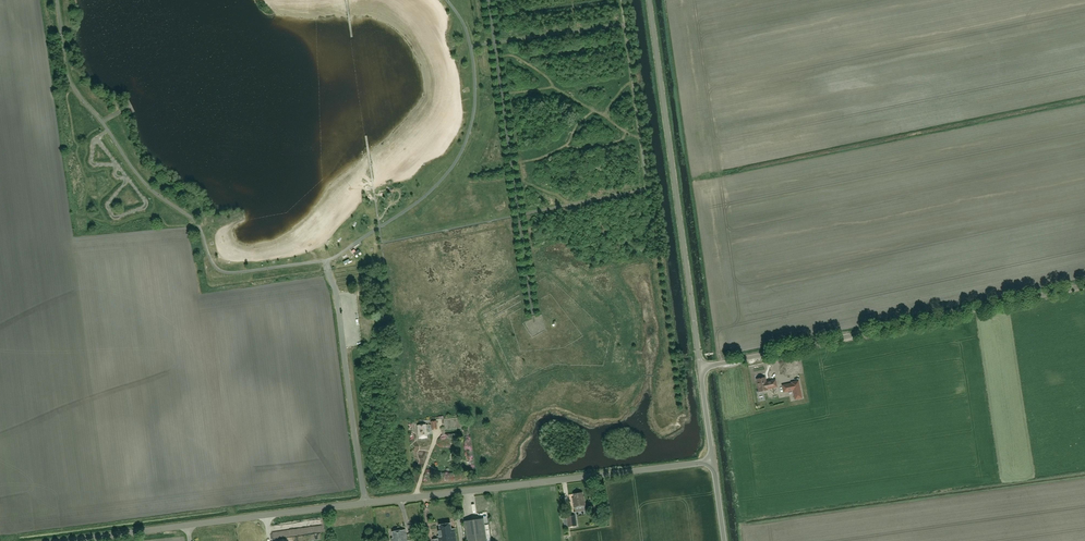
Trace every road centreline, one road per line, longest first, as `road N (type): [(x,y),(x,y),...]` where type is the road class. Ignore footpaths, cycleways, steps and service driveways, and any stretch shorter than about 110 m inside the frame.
road 1 (unclassified): [(67,540),(713,462)]
road 2 (unclassified): [(713,462),(701,369),(1084,286)]

